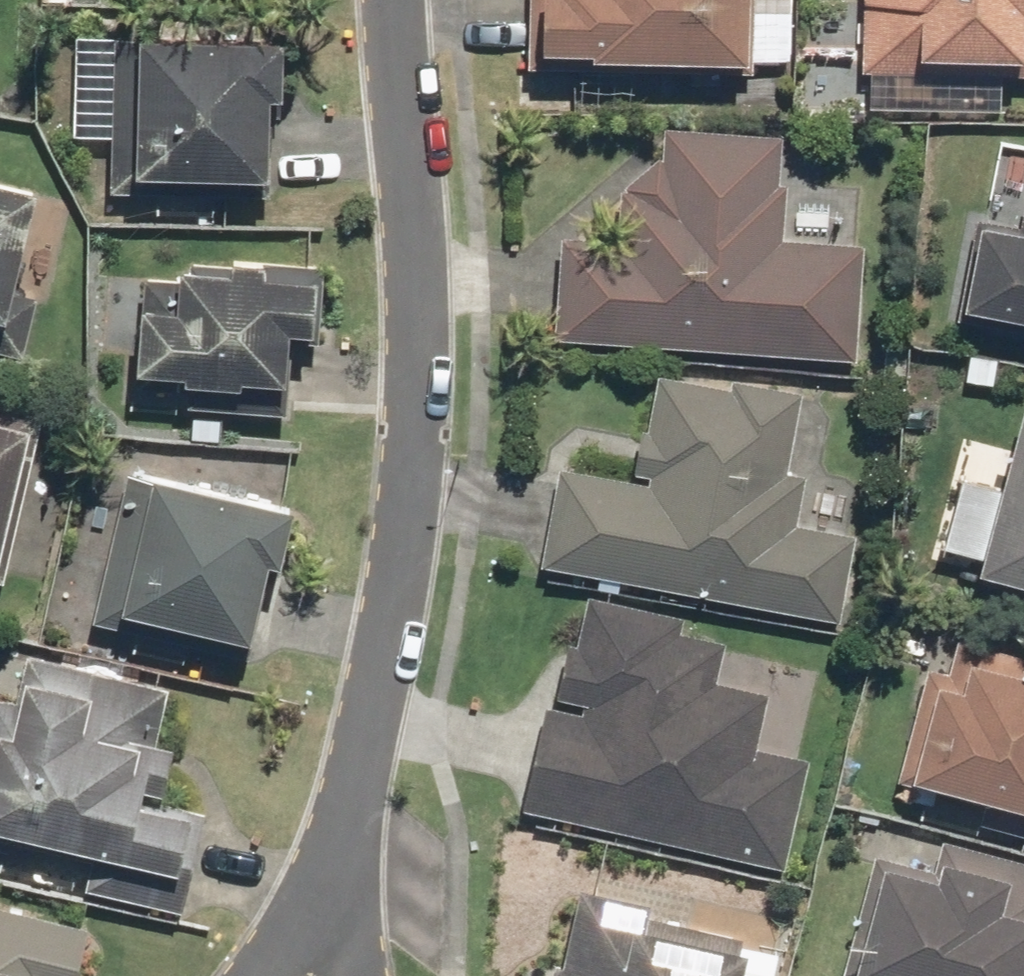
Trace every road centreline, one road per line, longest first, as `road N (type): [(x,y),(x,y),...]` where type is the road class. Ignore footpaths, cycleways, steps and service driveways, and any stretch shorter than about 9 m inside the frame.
road 1 (residential): [(400,0),(418,358),(399,548),(337,883)]
road 2 (residential): [(256,975),(337,883)]

